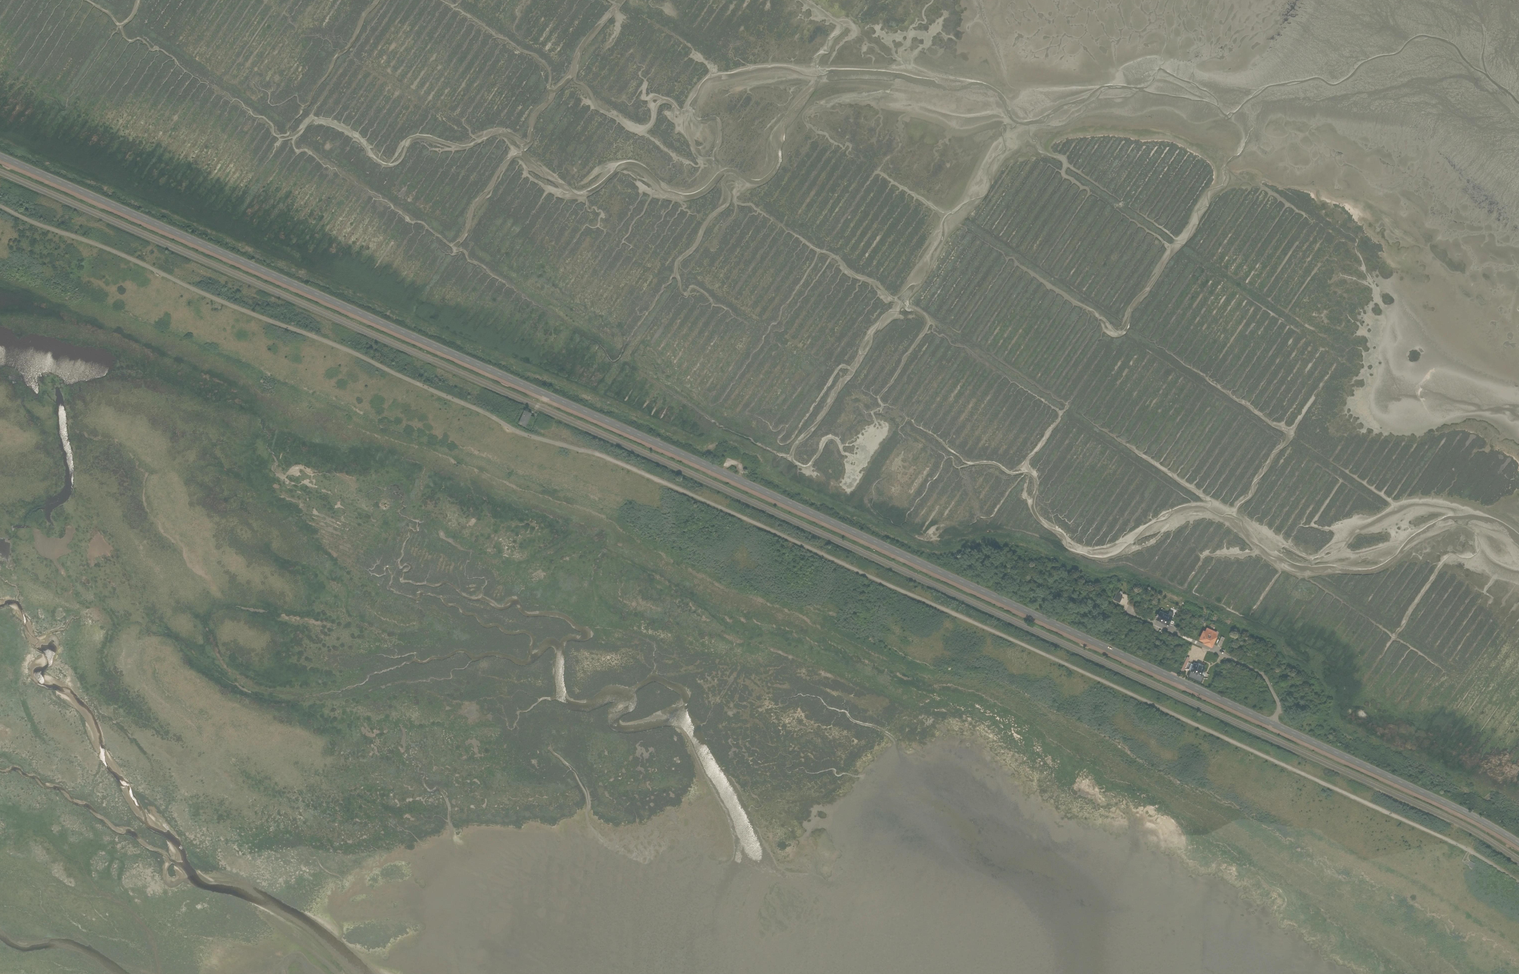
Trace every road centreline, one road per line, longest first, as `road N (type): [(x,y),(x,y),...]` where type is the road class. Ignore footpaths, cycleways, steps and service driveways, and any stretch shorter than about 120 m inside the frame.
road 1 (tertiary): [(1518,843),(755,487),(0,156)]

